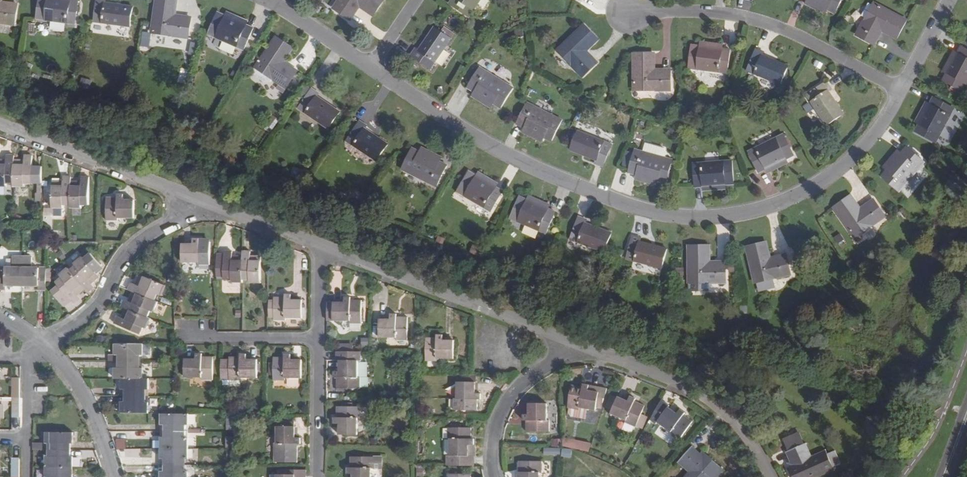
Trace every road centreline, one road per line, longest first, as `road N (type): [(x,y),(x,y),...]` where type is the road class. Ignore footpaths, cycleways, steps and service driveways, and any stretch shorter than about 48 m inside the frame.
road 1 (residential): [(898,105),(849,165),(789,204),(719,219),(644,215),(506,158),(367,68)]
road 2 (residential): [(626,14),(698,13),(774,28),(898,105)]
road 3 (residential): [(321,245),(575,342)]
road 4 (residential): [(575,342),(709,399),(745,432),(771,476)]
road 5 (residential): [(199,200),(147,233),(118,264),(100,304),(40,347)]
road 6 (residential): [(0,125),(199,200)]
road 7 (residential): [(575,342),(498,411),(489,454),(493,476)]
road 8 (residential): [(110,476),(81,398),(40,347)]
road 9 (residential): [(319,476),(319,338)]
road 10 (residential): [(183,338),(319,338)]
road 11 (residential): [(199,200),(321,245)]
road 12 (residential): [(367,68),(260,0)]

